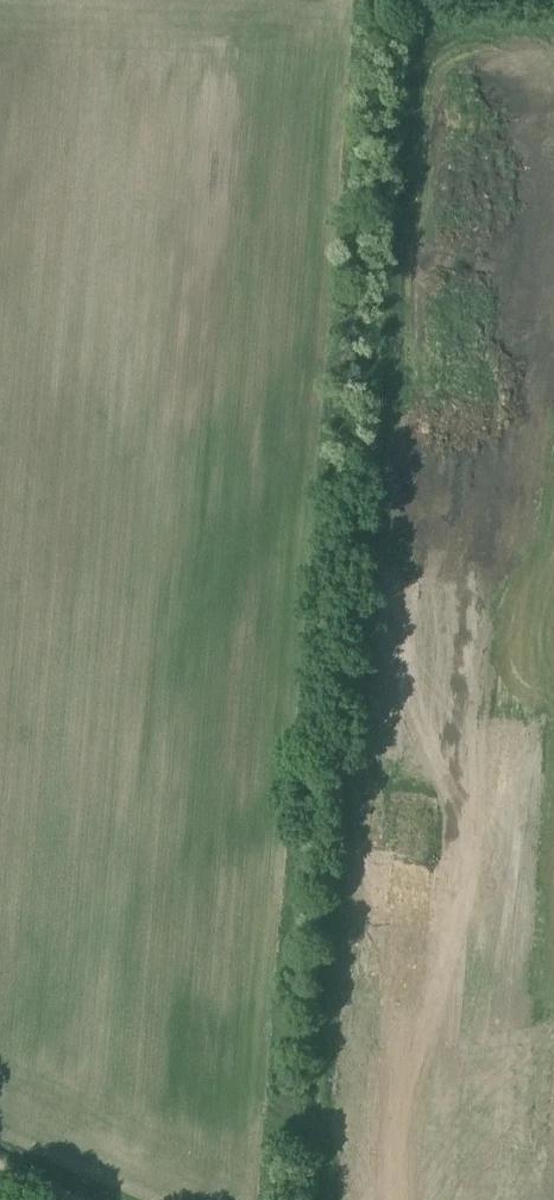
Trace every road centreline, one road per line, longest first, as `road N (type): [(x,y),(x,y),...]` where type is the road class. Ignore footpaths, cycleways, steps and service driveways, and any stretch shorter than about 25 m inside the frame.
road 1 (track): [(114,1199),(0,1150)]

